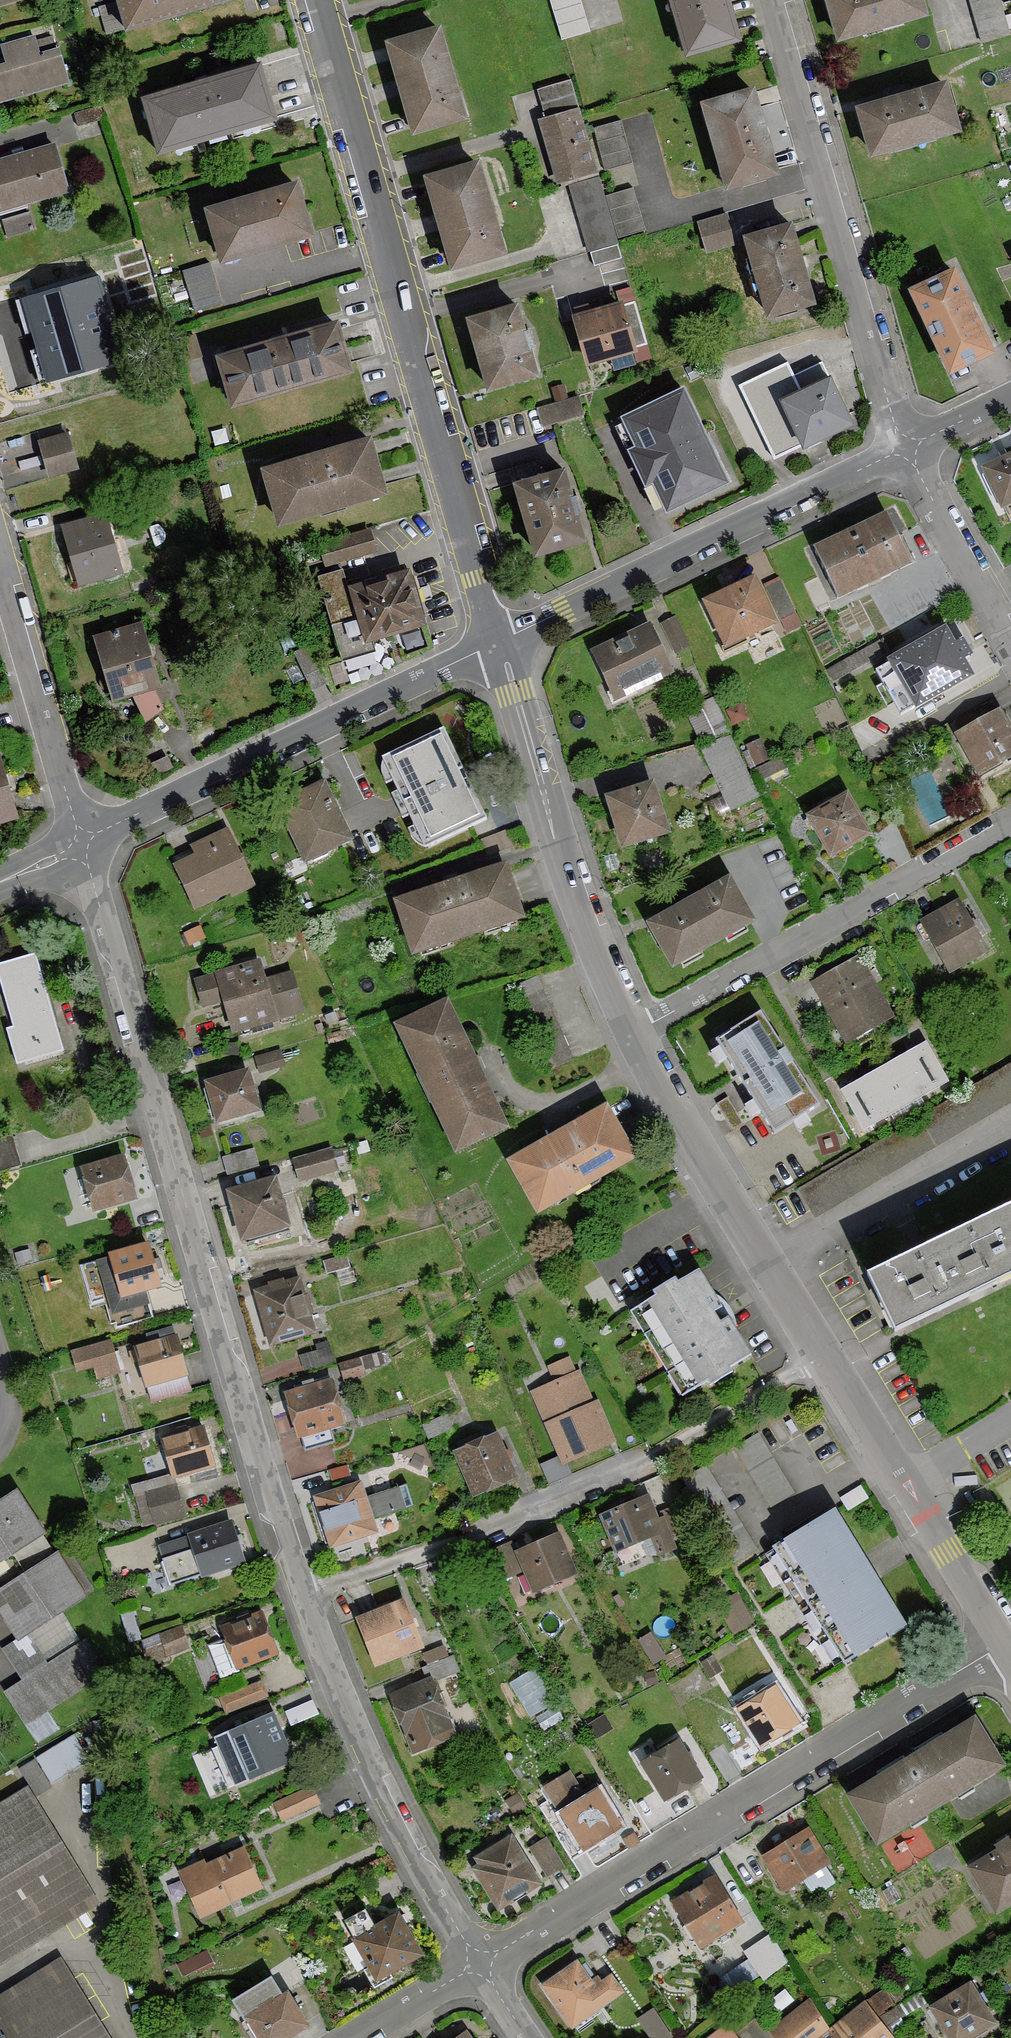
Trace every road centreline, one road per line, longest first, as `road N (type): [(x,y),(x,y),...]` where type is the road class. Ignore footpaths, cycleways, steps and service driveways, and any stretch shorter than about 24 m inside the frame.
road 1 (unclassified): [(81,845),(144,1047),(222,1349),(236,1367),(302,1595)]
road 2 (unclassified): [(499,644),(318,0)]
road 3 (unclassified): [(480,1964),(1003,1643)]
road 4 (residential): [(302,1595),(578,1494),(825,1358)]
road 5 (residential): [(774,0),(905,450)]
road 6 (unclassified): [(499,644),(81,845)]
road 7 (unclassified): [(905,450),(804,491),(499,644)]
road 8 (residential): [(629,1035),(1010,823)]
road 9 (unclassified): [(629,1035),(571,886),(499,644)]
road 10 (unclassified): [(302,1595),(369,1766),(480,1964)]
road 11 (unclassified): [(825,1358),(629,1035)]
road 12 (unclassified): [(0,556),(81,845)]
road 13 (residential): [(905,450),(1010,639)]
road 14 (unclassified): [(1003,1643),(902,1484)]
road 15 (unclassified): [(351,2037),(480,1964)]
road 16 (unclassified): [(902,1484),(825,1358)]
road 17 (residential): [(902,1484),(1010,1419)]

